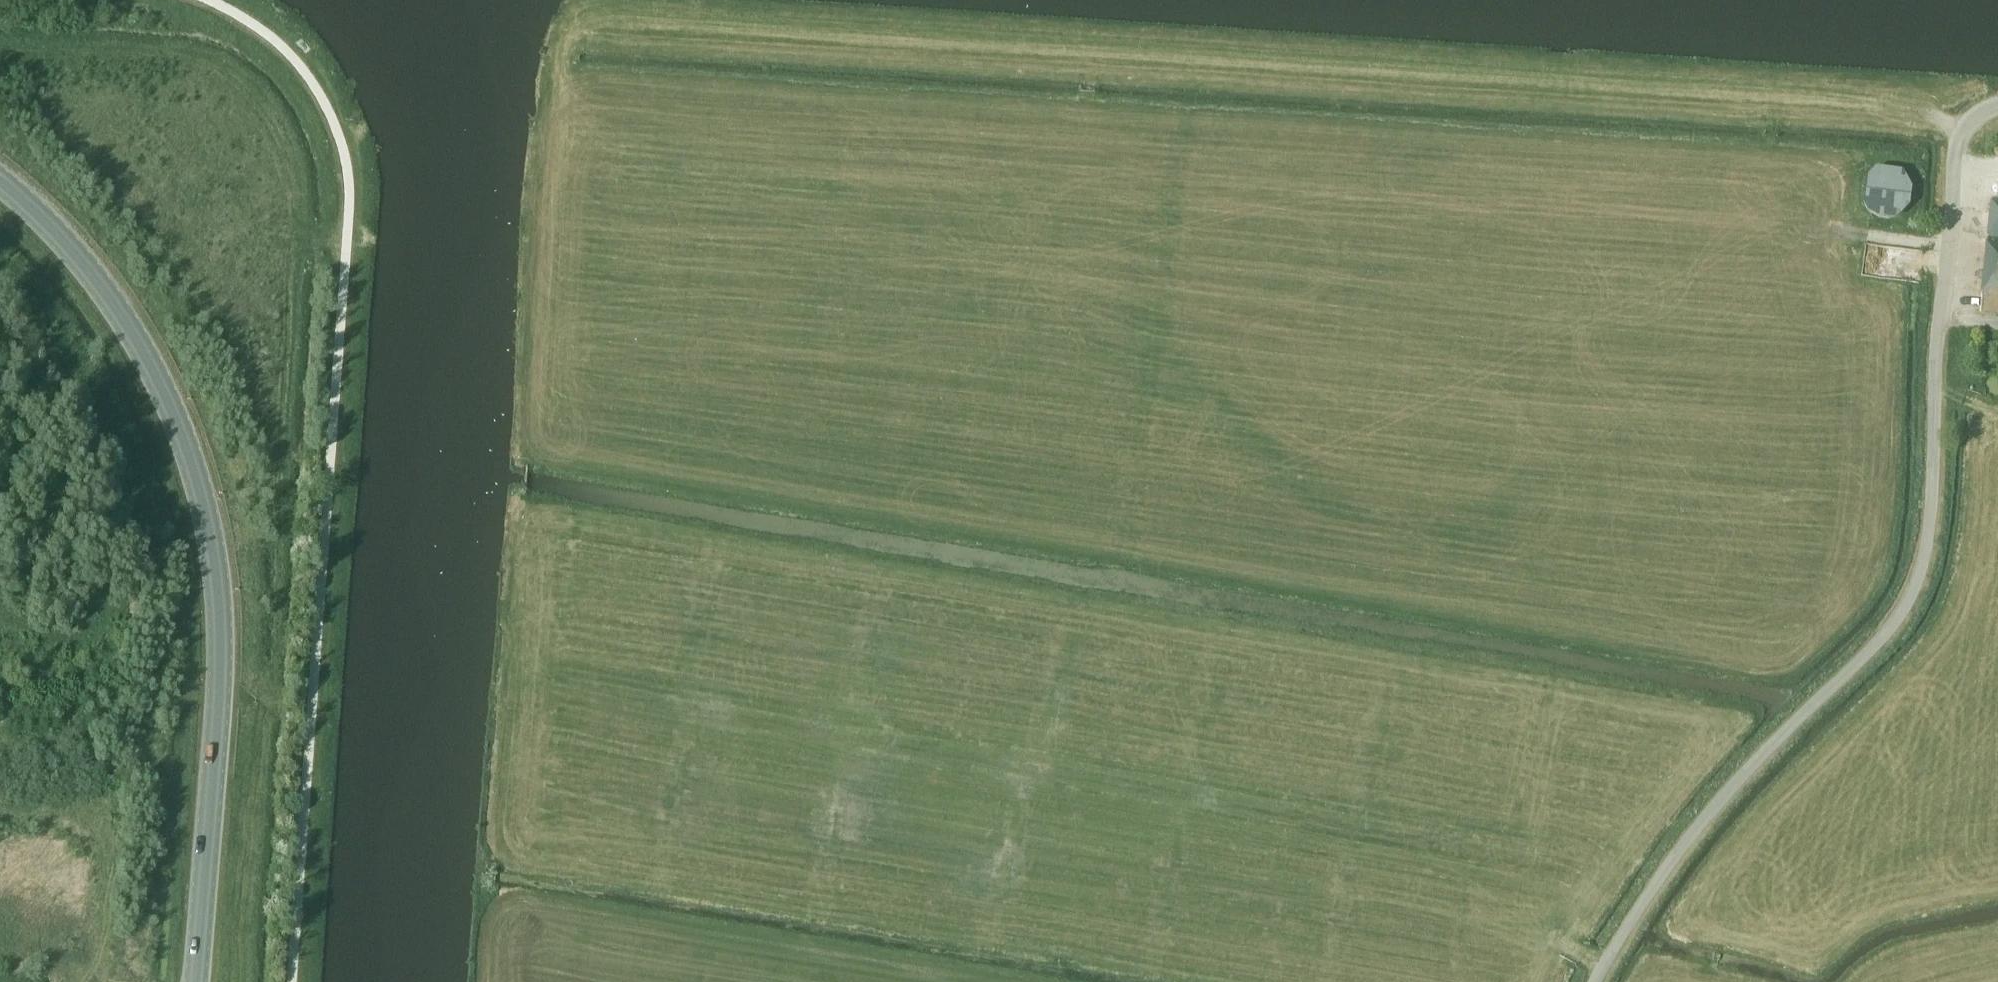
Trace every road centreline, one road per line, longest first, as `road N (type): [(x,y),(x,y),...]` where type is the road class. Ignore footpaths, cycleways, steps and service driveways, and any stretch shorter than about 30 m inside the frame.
road 1 (unclassified): [(1598,981),(1646,896),(1717,803),(1895,625),(1922,572),(1955,142),(1965,122),(1997,103)]
road 2 (secondary): [(0,177),(125,318),(161,383),(201,496),(220,666),(194,981)]

